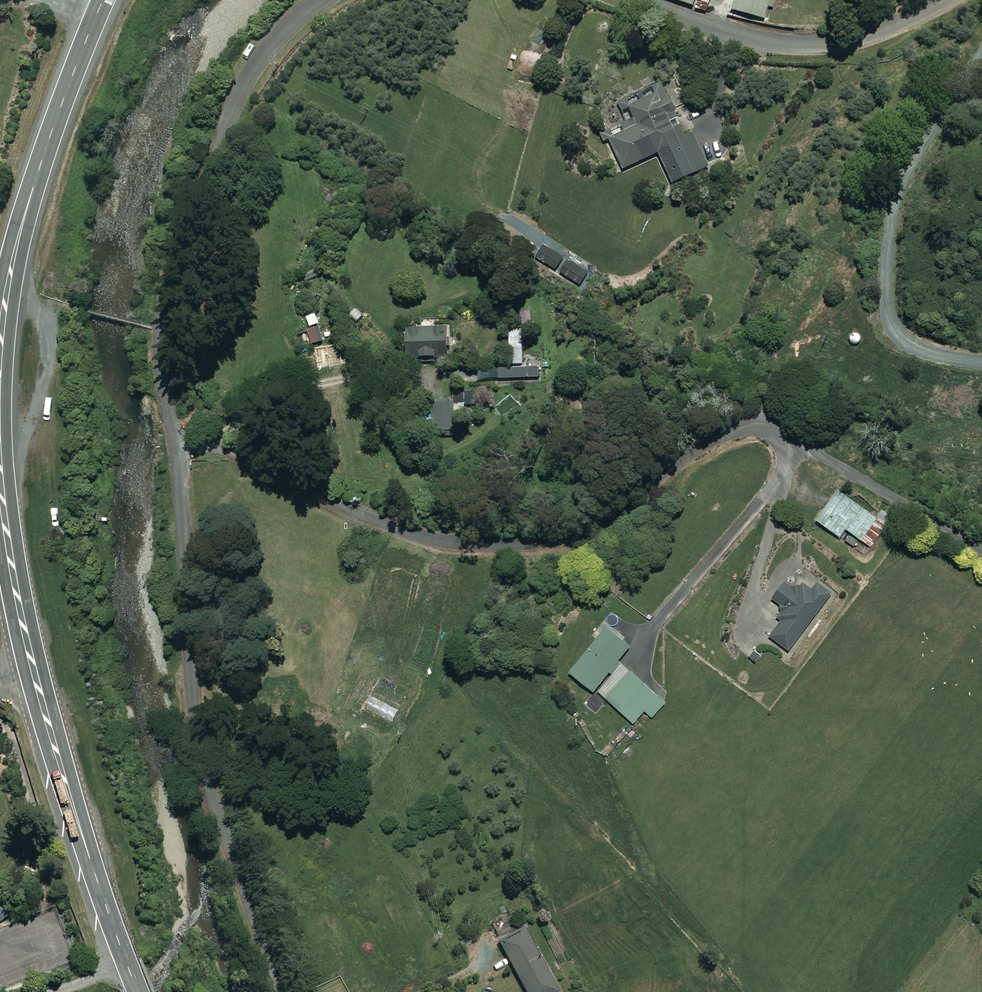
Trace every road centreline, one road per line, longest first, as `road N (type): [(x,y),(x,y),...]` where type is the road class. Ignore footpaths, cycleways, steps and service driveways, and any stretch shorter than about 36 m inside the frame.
road 1 (unclassified): [(284,991),(193,700),(164,318),(194,205),(245,79),(313,0)]
road 2 (trunk): [(0,498),(55,748),(138,991)]
road 3 (trunk): [(103,0),(28,202),(0,337)]
road 4 (unclassified): [(642,0),(740,37),(829,42),(889,29),(951,0)]

